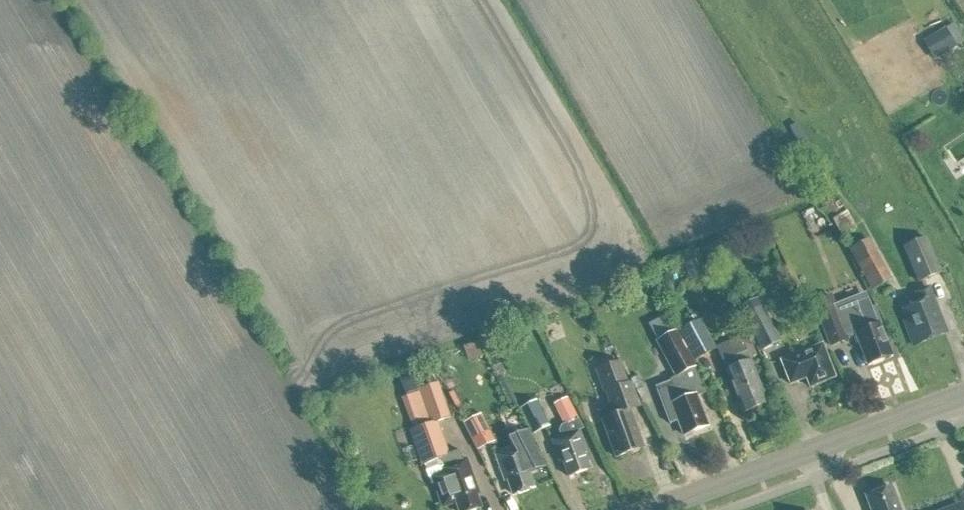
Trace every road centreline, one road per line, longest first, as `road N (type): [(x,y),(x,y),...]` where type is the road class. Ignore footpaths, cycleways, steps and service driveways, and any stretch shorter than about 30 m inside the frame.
road 1 (tertiary): [(651,509),(963,392)]

